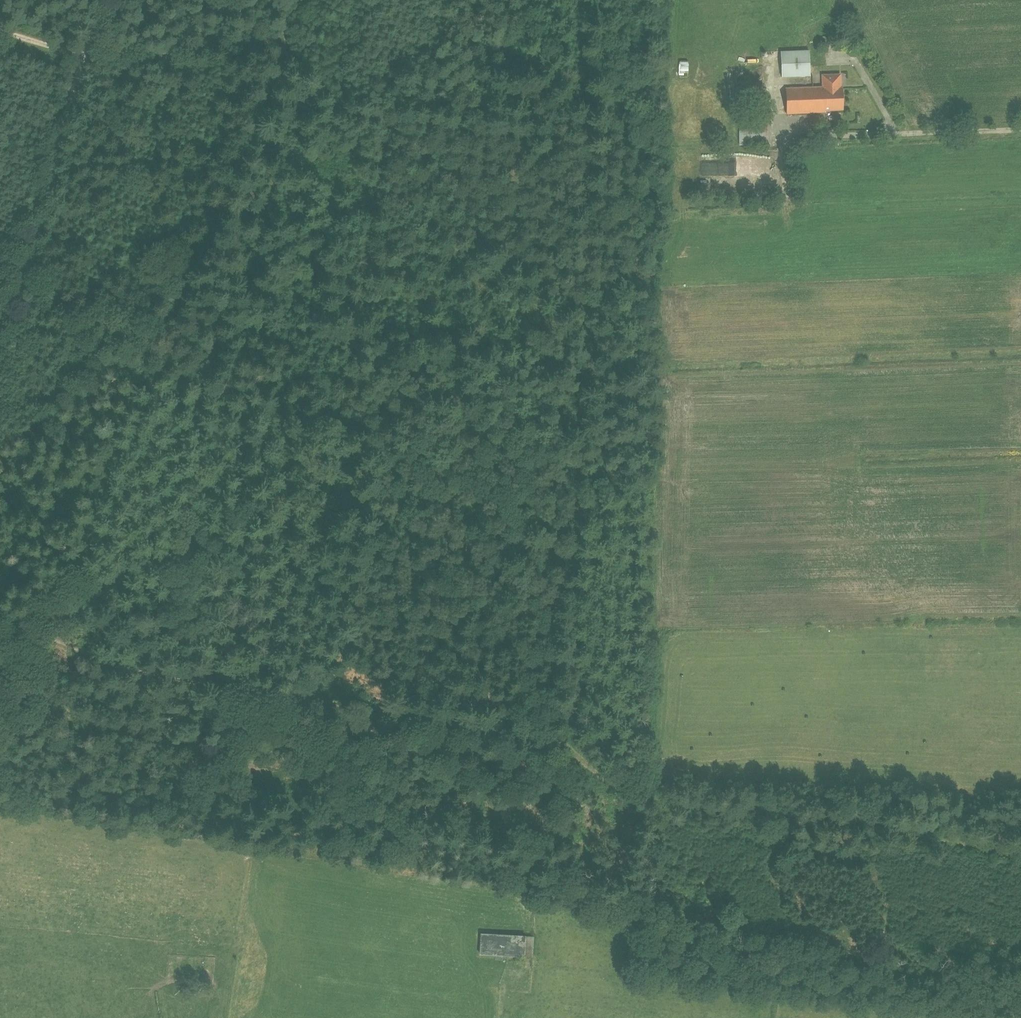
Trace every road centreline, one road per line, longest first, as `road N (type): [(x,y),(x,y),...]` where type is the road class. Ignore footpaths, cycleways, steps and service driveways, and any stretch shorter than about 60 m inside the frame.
road 1 (track): [(0,353),(86,60)]

